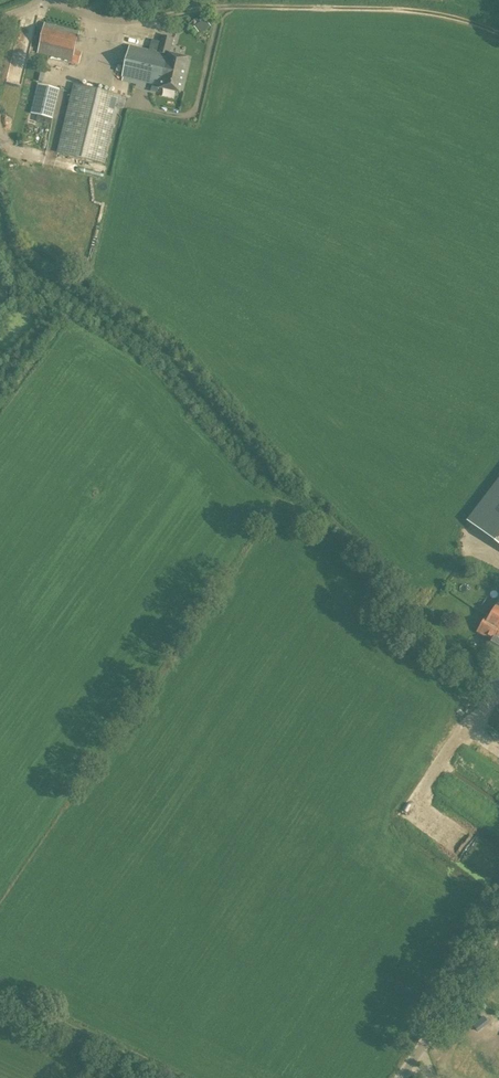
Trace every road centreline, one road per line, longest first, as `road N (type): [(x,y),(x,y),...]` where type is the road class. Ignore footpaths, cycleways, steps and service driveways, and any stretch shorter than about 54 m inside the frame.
road 1 (track): [(498,34),(421,12),(232,7),(163,16)]
road 2 (secondary): [(0,997),(162,1077)]
road 3 (tertiary): [(402,1077),(498,930)]

